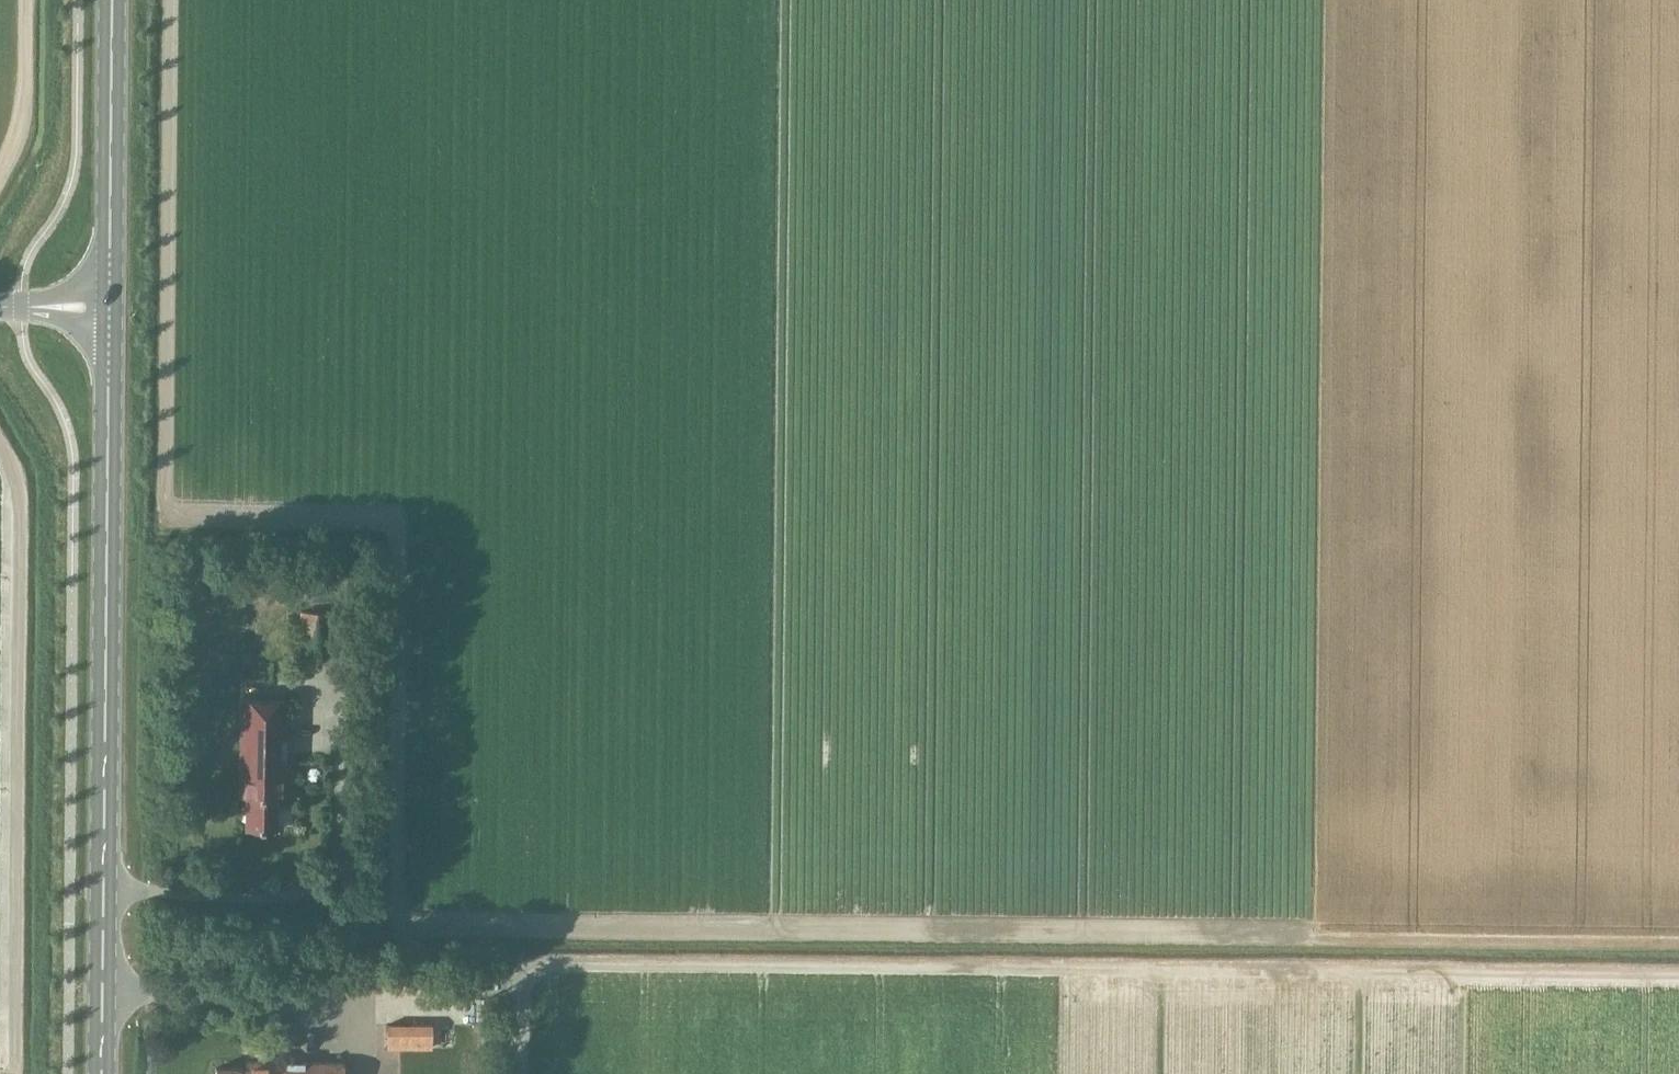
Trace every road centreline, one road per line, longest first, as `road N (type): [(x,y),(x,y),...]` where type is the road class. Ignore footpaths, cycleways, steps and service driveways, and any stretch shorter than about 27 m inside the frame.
road 1 (secondary): [(101,1073),(109,320)]
road 2 (secondary): [(109,292),(112,0)]

